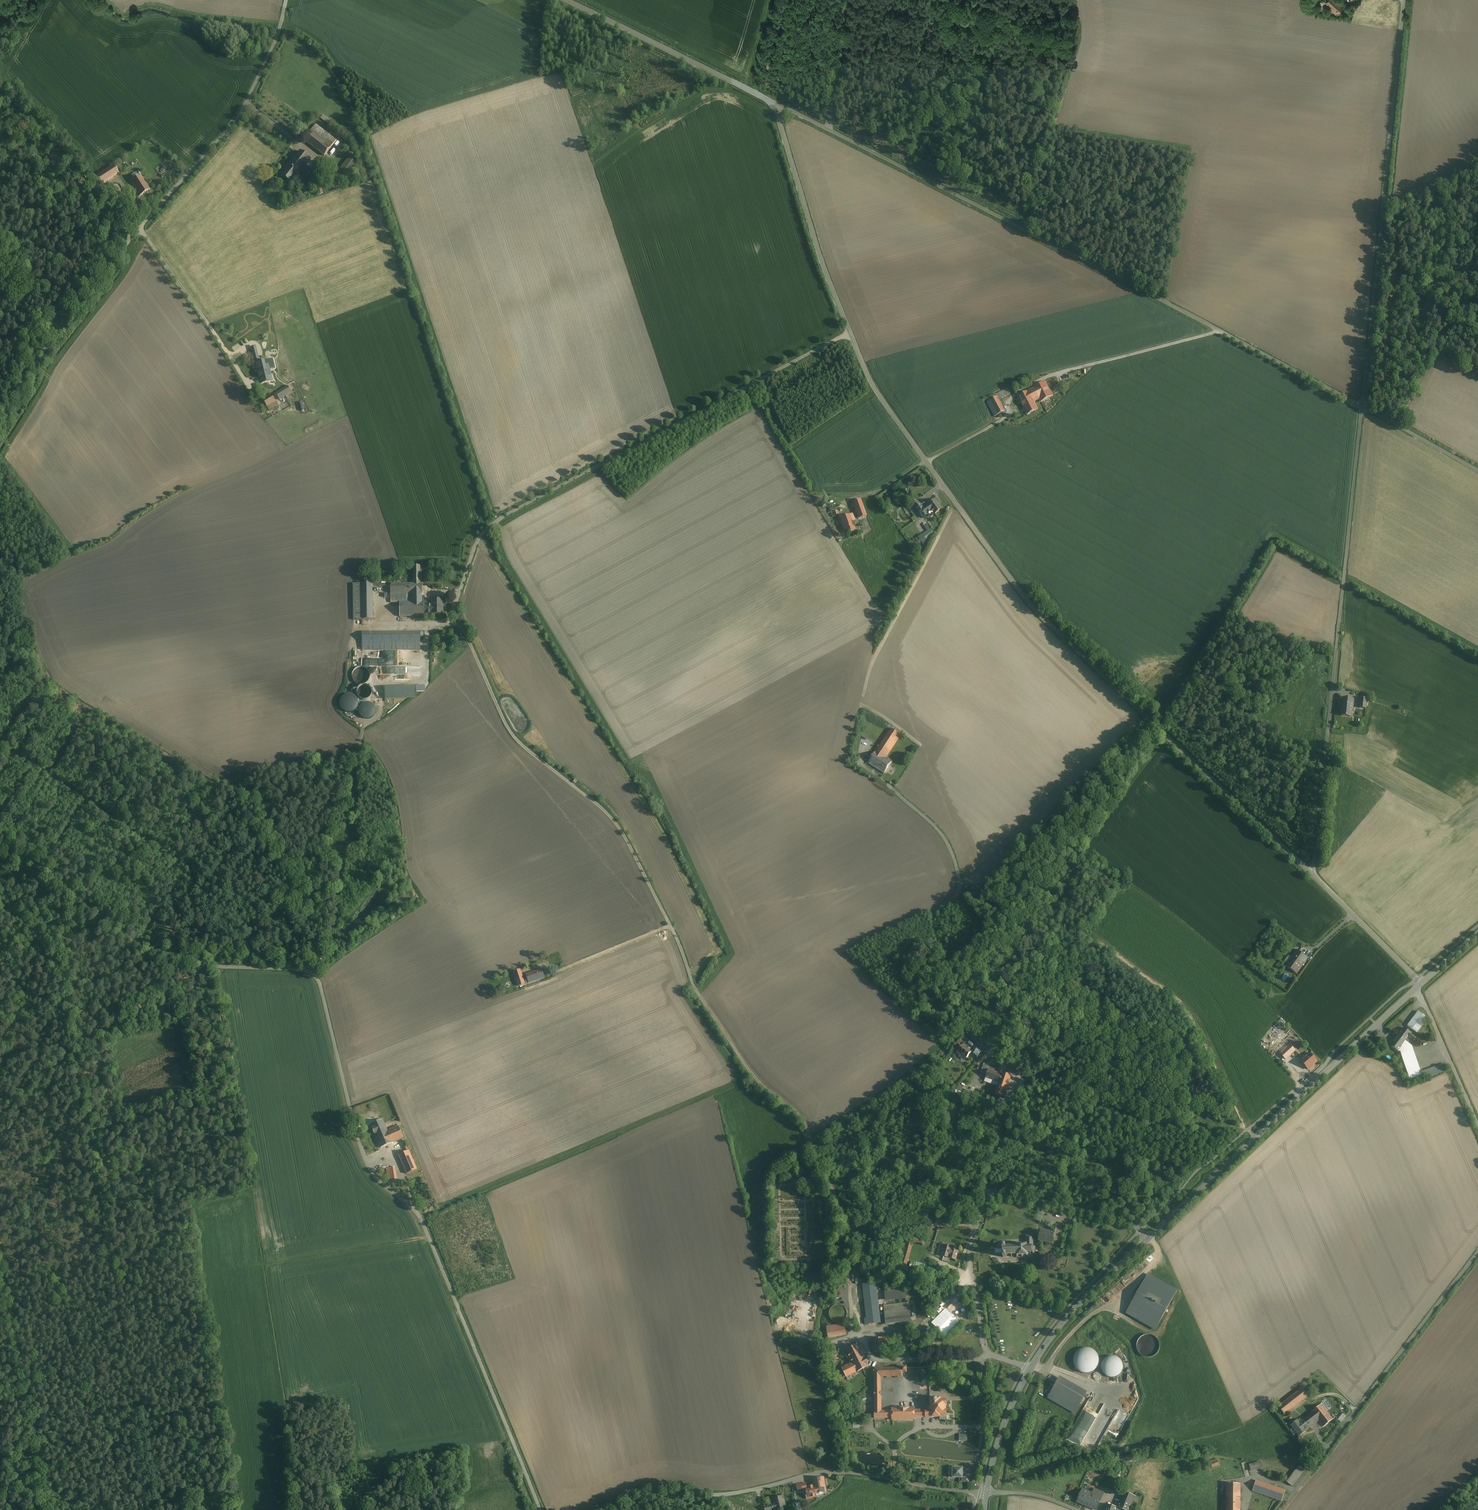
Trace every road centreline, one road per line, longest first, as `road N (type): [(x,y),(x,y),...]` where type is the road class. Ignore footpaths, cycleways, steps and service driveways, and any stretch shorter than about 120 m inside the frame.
road 1 (unclassified): [(1312,874),(1022,594),(914,445),(855,347),(773,103)]
road 2 (unclassified): [(541,1509),(419,1216),(367,1164),(315,977),(175,960),(0,849)]
road 3 (unclassified): [(773,103),(1362,407)]
road 4 (unclassified): [(1312,874),(1362,407)]
road 5 (unclassified): [(1362,407),(1404,0)]
road 6 (unclassified): [(605,1509),(660,1487),(726,1494),(833,1472),(987,1493)]
road 7 (unclassified): [(1031,1369),(988,1354),(983,1344),(970,1252),(984,1200),(1013,1196),(1102,1214),(1148,1239)]
road 8 (tertiary): [(1416,989),(1148,1239)]
road 9 (unclassified): [(1281,1509),(1477,1252)]
road 10 (unclassified): [(132,235),(236,120),(286,0)]
road 11 (unclassified): [(568,0),(773,103)]
road 12 (unclassified): [(0,421),(132,235)]
road 13 (track): [(1220,331),(1060,371),(1015,395)]
road 14 (unclassified): [(0,92),(132,235)]
road 15 (tertiary): [(1148,1239),(1066,1319),(1031,1369)]
road 16 (track): [(428,1237),(260,1264)]
road 17 (unclassified): [(1422,983),(1312,874)]
road 18 (unclassified): [(1416,989),(1477,1126)]
road 19 (tertiary): [(1031,1369),(1004,1427),(987,1493)]
road 20 (unclassified): [(1362,407),(1477,470)]

